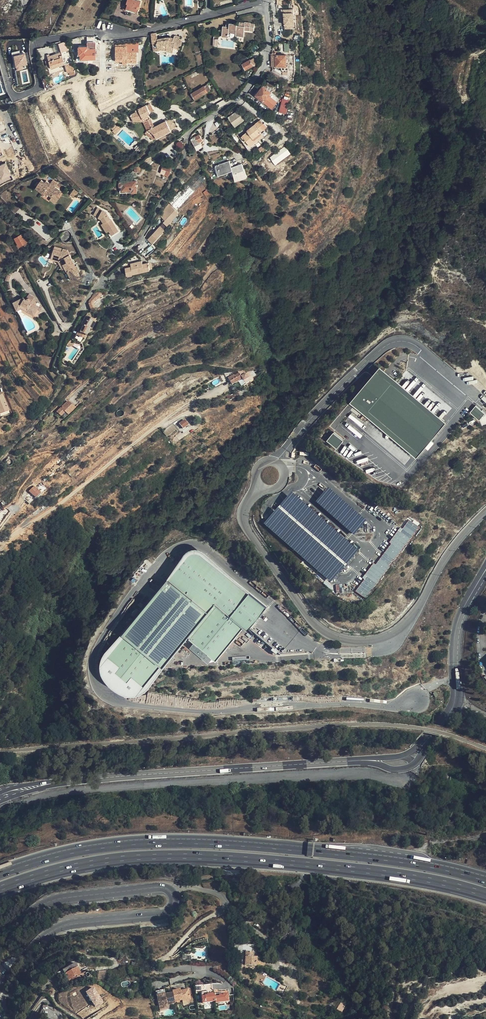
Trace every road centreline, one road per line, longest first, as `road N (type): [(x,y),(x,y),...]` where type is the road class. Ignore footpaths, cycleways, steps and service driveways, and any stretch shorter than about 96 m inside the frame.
road 1 (motorway): [(0,888),(85,863),(172,855),(360,869),(485,894)]
road 2 (motorway): [(485,880),(339,855),(186,844),(52,856),(0,873)]
road 3 (residential): [(266,0),(264,63),(239,97),(189,134),(185,160),(145,234),(99,283),(68,331)]
road 4 (secondary): [(0,931),(70,897),(159,887),(175,899),(165,913),(53,930),(0,988)]
road 5 (unclassified): [(254,495),(246,508),(249,535),(312,621),(347,642),(389,634),(404,623),(485,512)]
road 6 (tertiary): [(0,798),(107,777),(357,760)]
road 7 (residential): [(0,49),(12,92),(22,95),(39,84),(39,42),(81,32),(116,37),(209,16)]
road 8 (tertiary): [(428,739),(456,702),(456,625),(485,568)]

